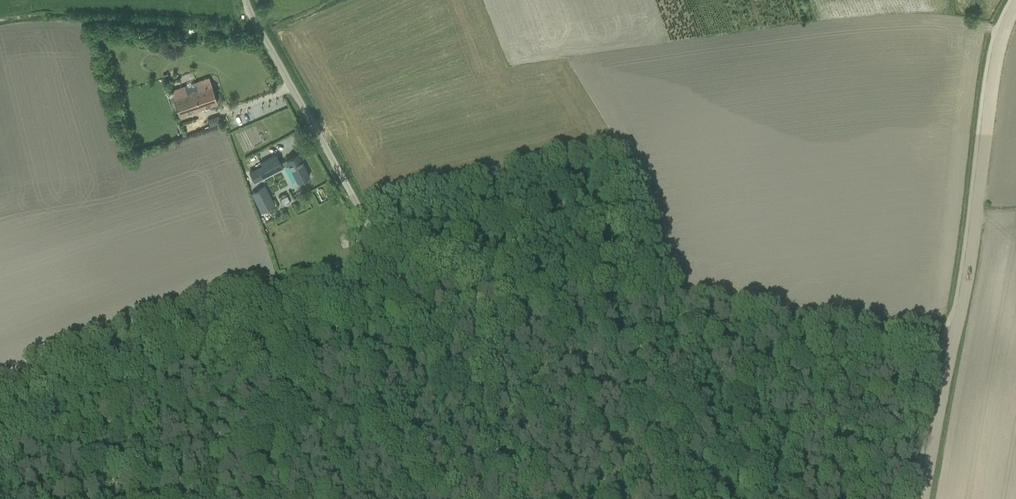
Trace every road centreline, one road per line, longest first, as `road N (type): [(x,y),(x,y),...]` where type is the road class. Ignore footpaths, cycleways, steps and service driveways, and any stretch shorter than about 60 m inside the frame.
road 1 (track): [(395,276),(684,292),(833,323),(958,317)]
road 2 (track): [(395,276),(210,297),(0,383)]
road 3 (track): [(1015,1),(990,83),(958,317)]
road 4 (track): [(522,498),(395,276)]
road 5 (unclassified): [(364,216),(245,0)]
road 6 (track): [(958,317),(922,498)]

